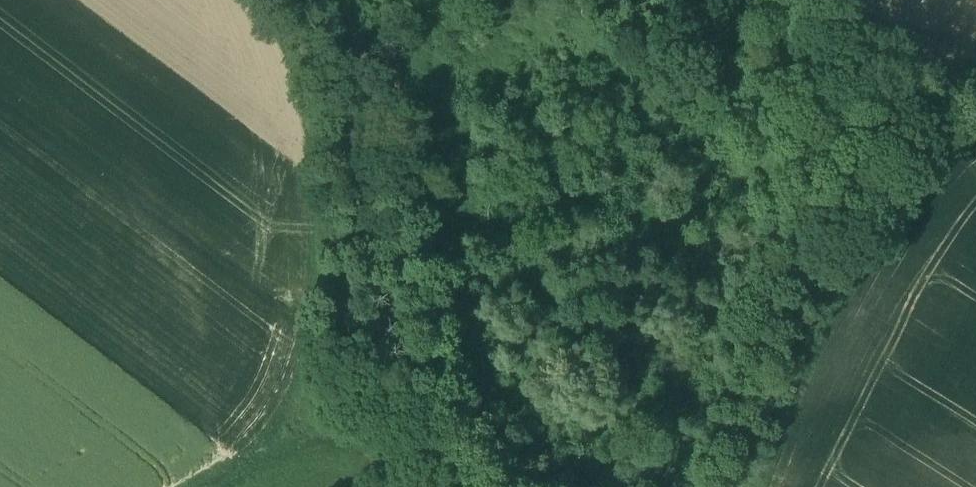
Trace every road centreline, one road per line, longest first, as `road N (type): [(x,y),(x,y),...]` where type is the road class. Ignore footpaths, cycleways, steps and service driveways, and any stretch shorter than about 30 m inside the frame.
road 1 (track): [(273,0),(321,85),(325,441)]
road 2 (track): [(213,486),(271,453),(325,441)]

